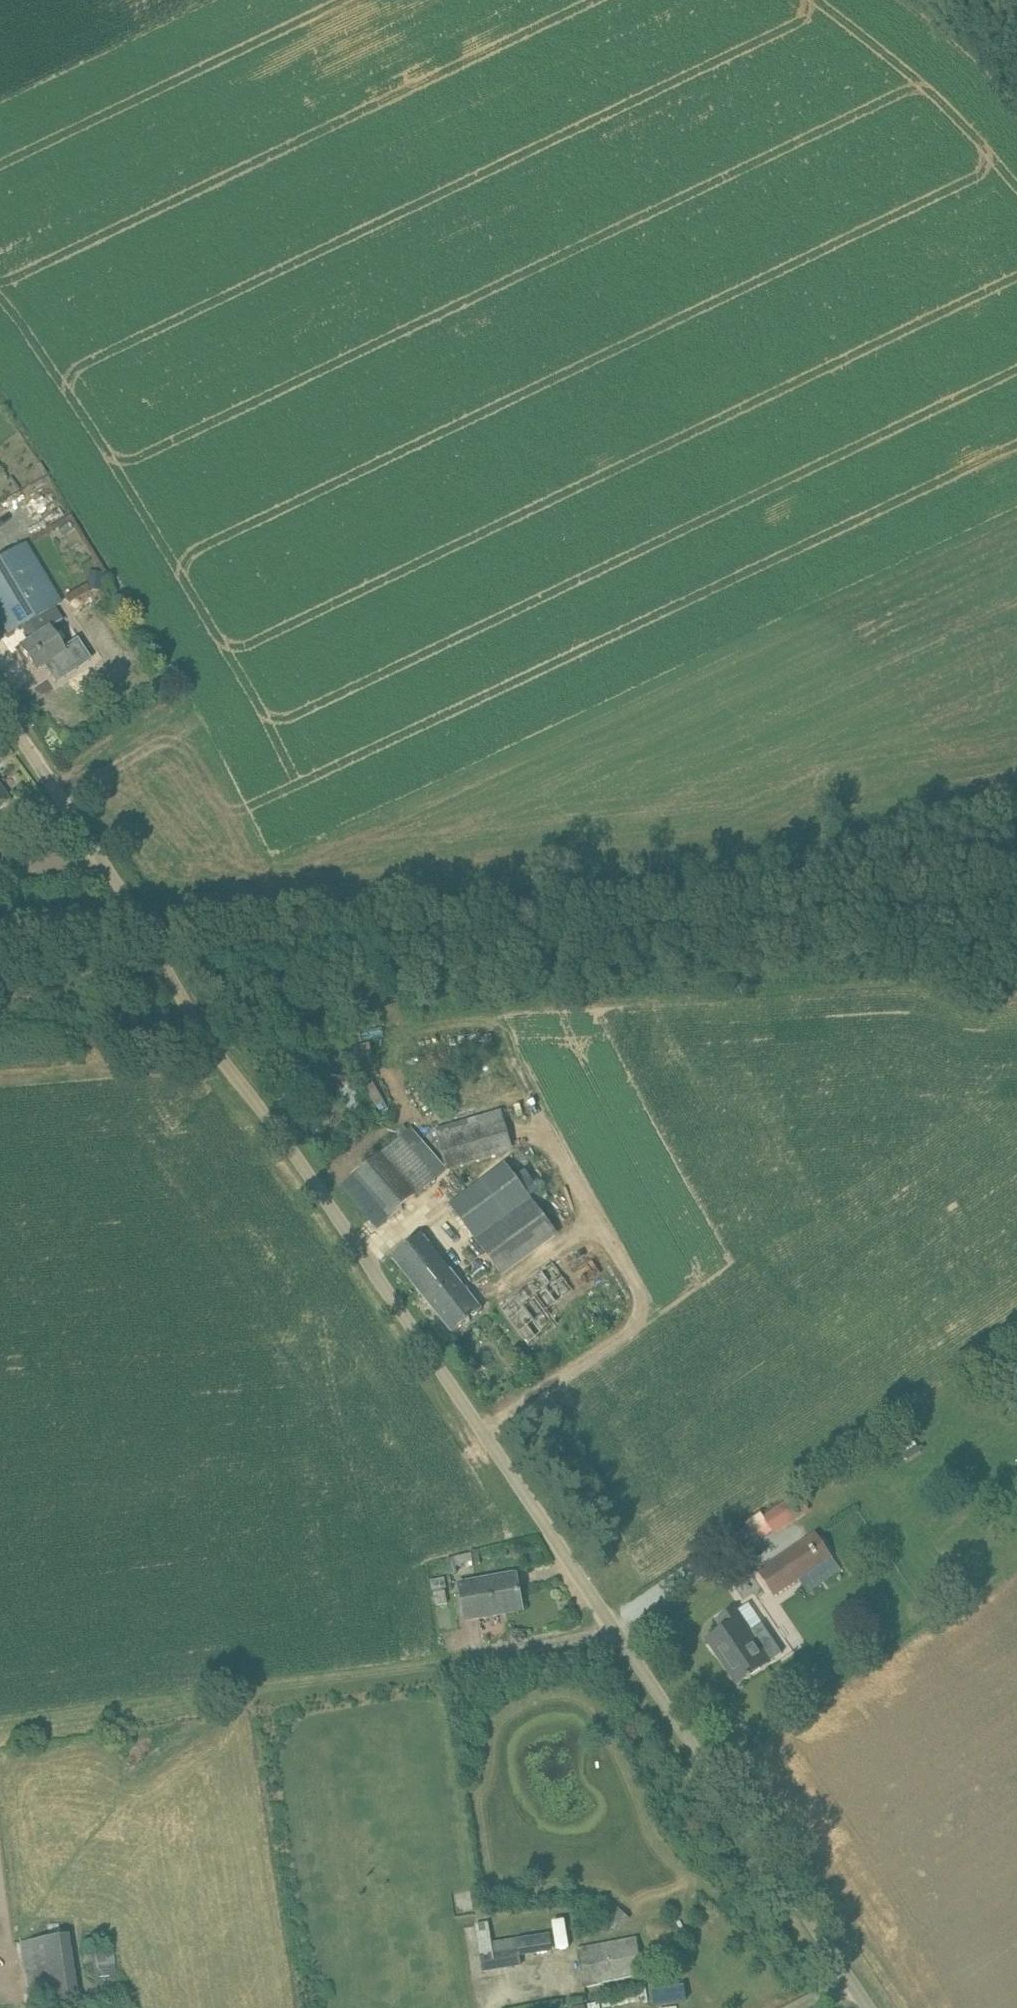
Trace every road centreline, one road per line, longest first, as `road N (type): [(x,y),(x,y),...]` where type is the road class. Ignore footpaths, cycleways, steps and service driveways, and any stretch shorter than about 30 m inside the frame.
road 1 (unclassified): [(868,2007),(340,1219),(206,1034),(122,866),(0,689)]

